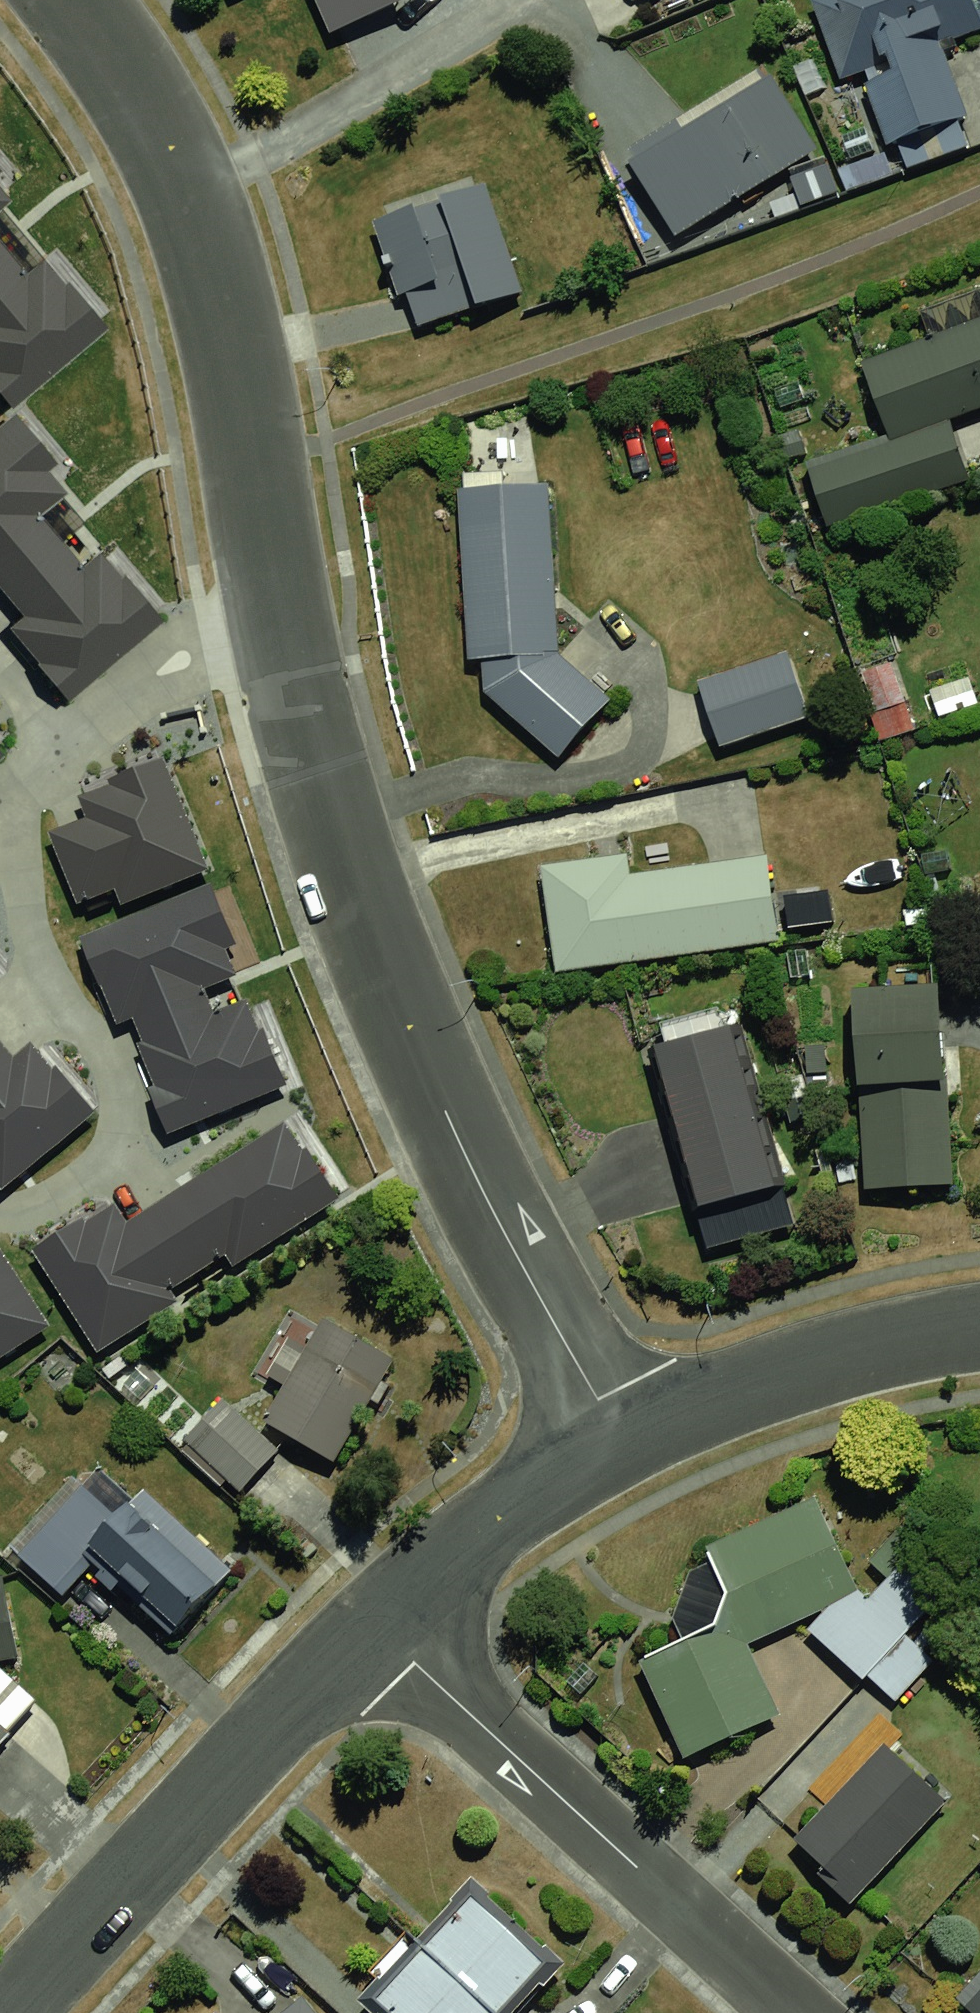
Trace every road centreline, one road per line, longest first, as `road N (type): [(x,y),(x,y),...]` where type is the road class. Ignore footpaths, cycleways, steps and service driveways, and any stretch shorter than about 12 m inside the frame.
road 1 (residential): [(285,647),(406,1030),(621,1435)]
road 2 (residential): [(74,0),(187,187),(285,647)]
road 3 (residential): [(373,1624),(786,2012)]
road 4 (residential): [(11,2012),(373,1624)]
road 5 (residential): [(0,1212),(63,1188),(89,1159),(95,1117),(91,1064),(56,1010),(0,856)]
road 6 (residential): [(621,1435),(872,1345),(979,1326)]
road 7 (residential): [(373,1624),(448,1557),(621,1435)]
road 8 (residential): [(48,750),(152,683),(285,647)]

